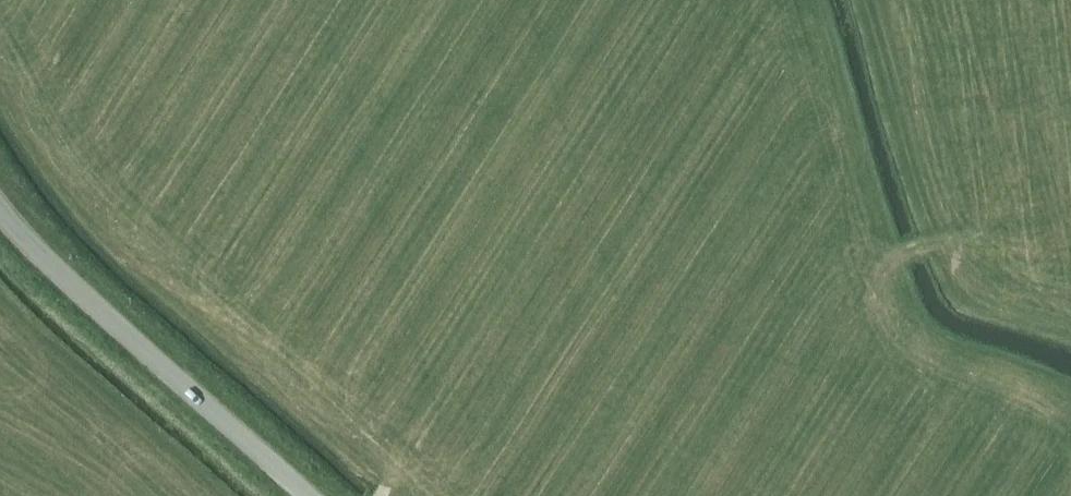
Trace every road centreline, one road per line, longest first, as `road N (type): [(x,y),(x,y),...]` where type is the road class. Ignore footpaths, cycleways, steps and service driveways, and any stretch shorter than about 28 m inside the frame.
road 1 (tertiary): [(0,220),(34,265),(291,495)]

